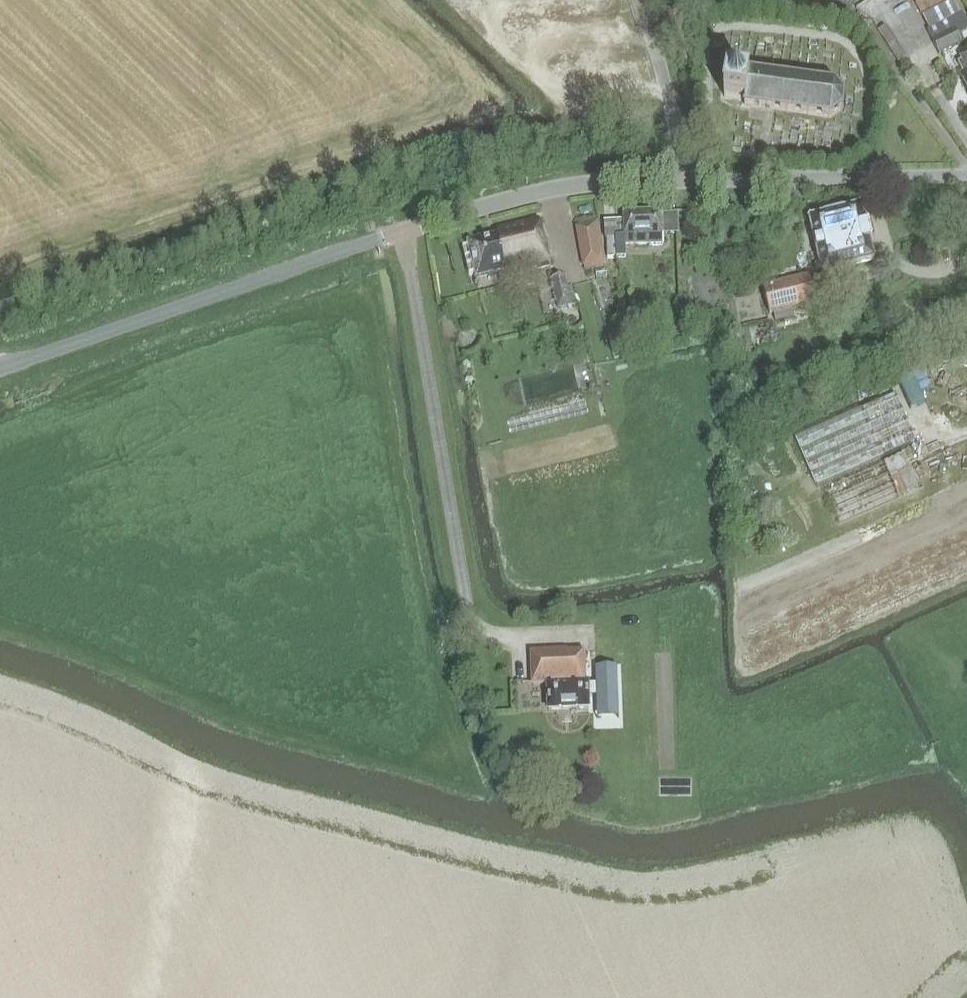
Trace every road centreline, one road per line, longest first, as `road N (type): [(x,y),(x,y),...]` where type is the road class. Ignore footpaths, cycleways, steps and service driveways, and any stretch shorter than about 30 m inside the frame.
road 1 (unclassified): [(0,369),(402,230),(551,189),(607,181),(966,176)]
road 2 (track): [(609,382),(583,283),(566,268)]

